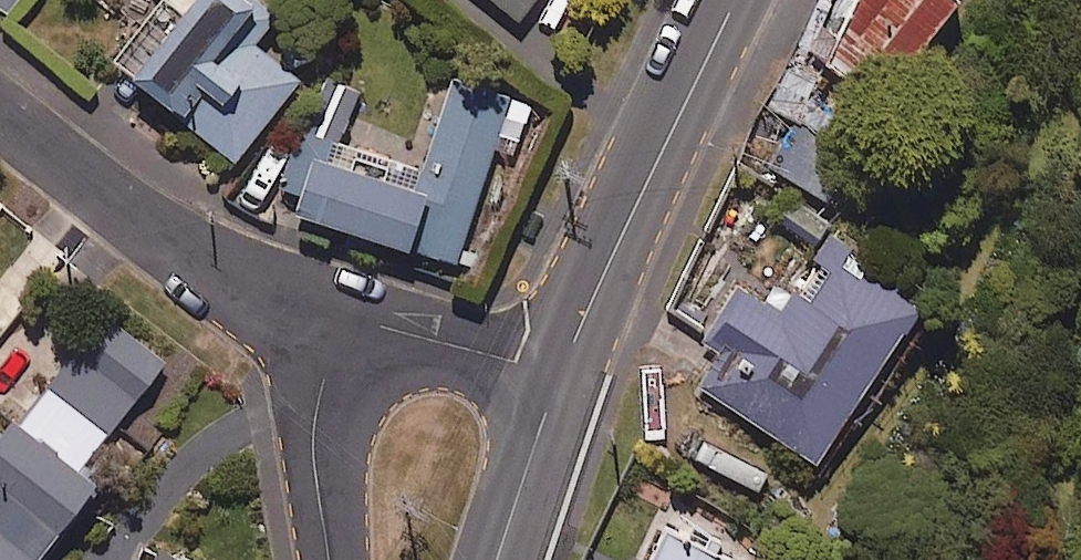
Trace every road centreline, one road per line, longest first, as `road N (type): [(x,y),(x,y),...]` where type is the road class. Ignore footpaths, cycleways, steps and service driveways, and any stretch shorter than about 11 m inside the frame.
road 1 (tertiary): [(558,371),(733,0)]
road 2 (residential): [(0,111),(176,250),(254,288),(347,319)]
road 3 (residential): [(347,319),(321,392),(313,457),(331,559)]
road 4 (residential): [(347,319),(558,371)]
road 5 (tertiary): [(498,559),(558,371)]

